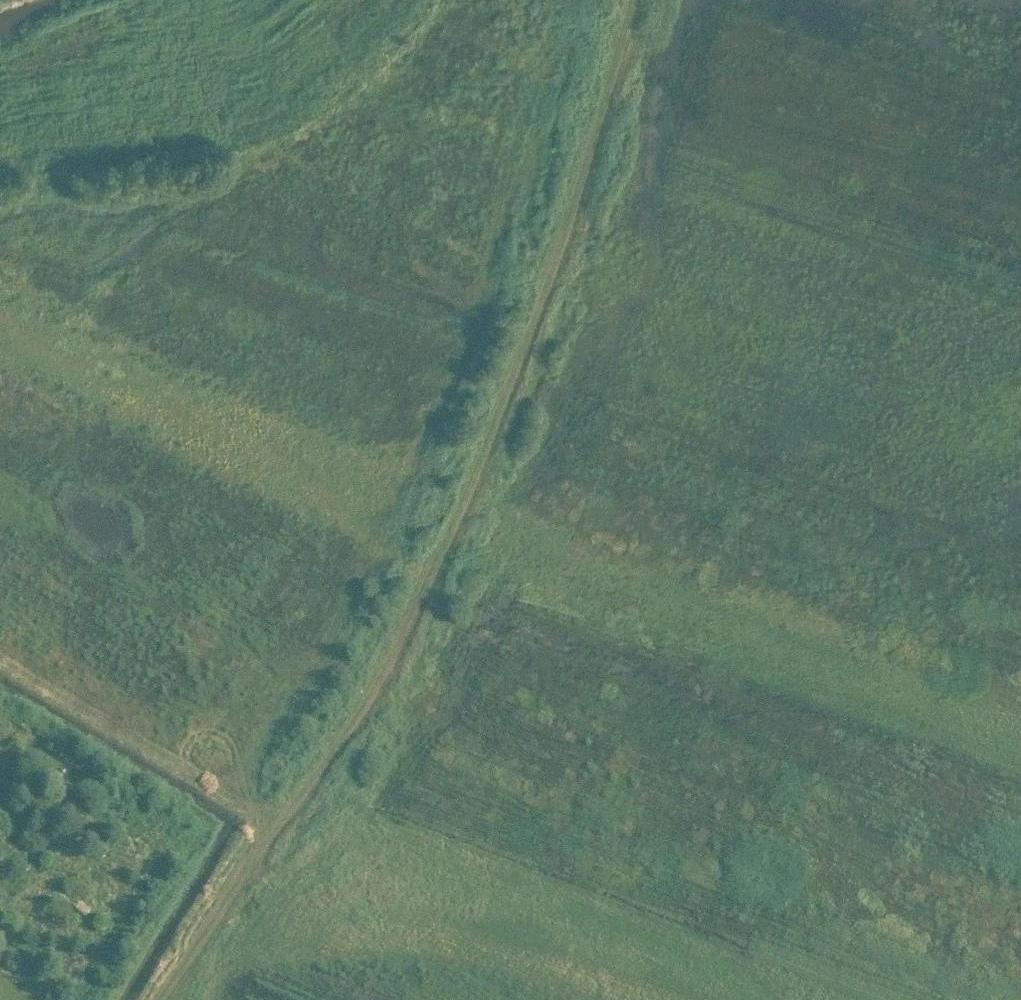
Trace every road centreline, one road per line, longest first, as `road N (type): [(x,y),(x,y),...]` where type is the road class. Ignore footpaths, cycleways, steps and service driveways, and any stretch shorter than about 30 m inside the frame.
road 1 (track): [(630,0),(604,96),(406,612),(167,999)]

